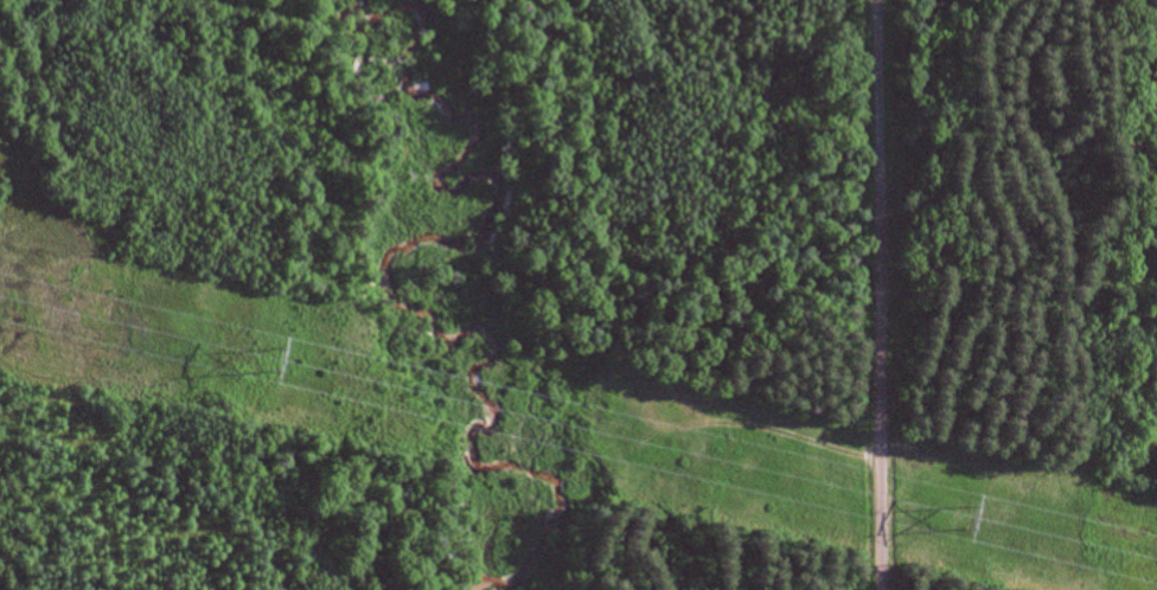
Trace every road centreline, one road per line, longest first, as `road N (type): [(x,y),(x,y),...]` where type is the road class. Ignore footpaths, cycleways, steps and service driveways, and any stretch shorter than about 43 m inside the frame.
road 1 (residential): [(879,589),(876,0)]

